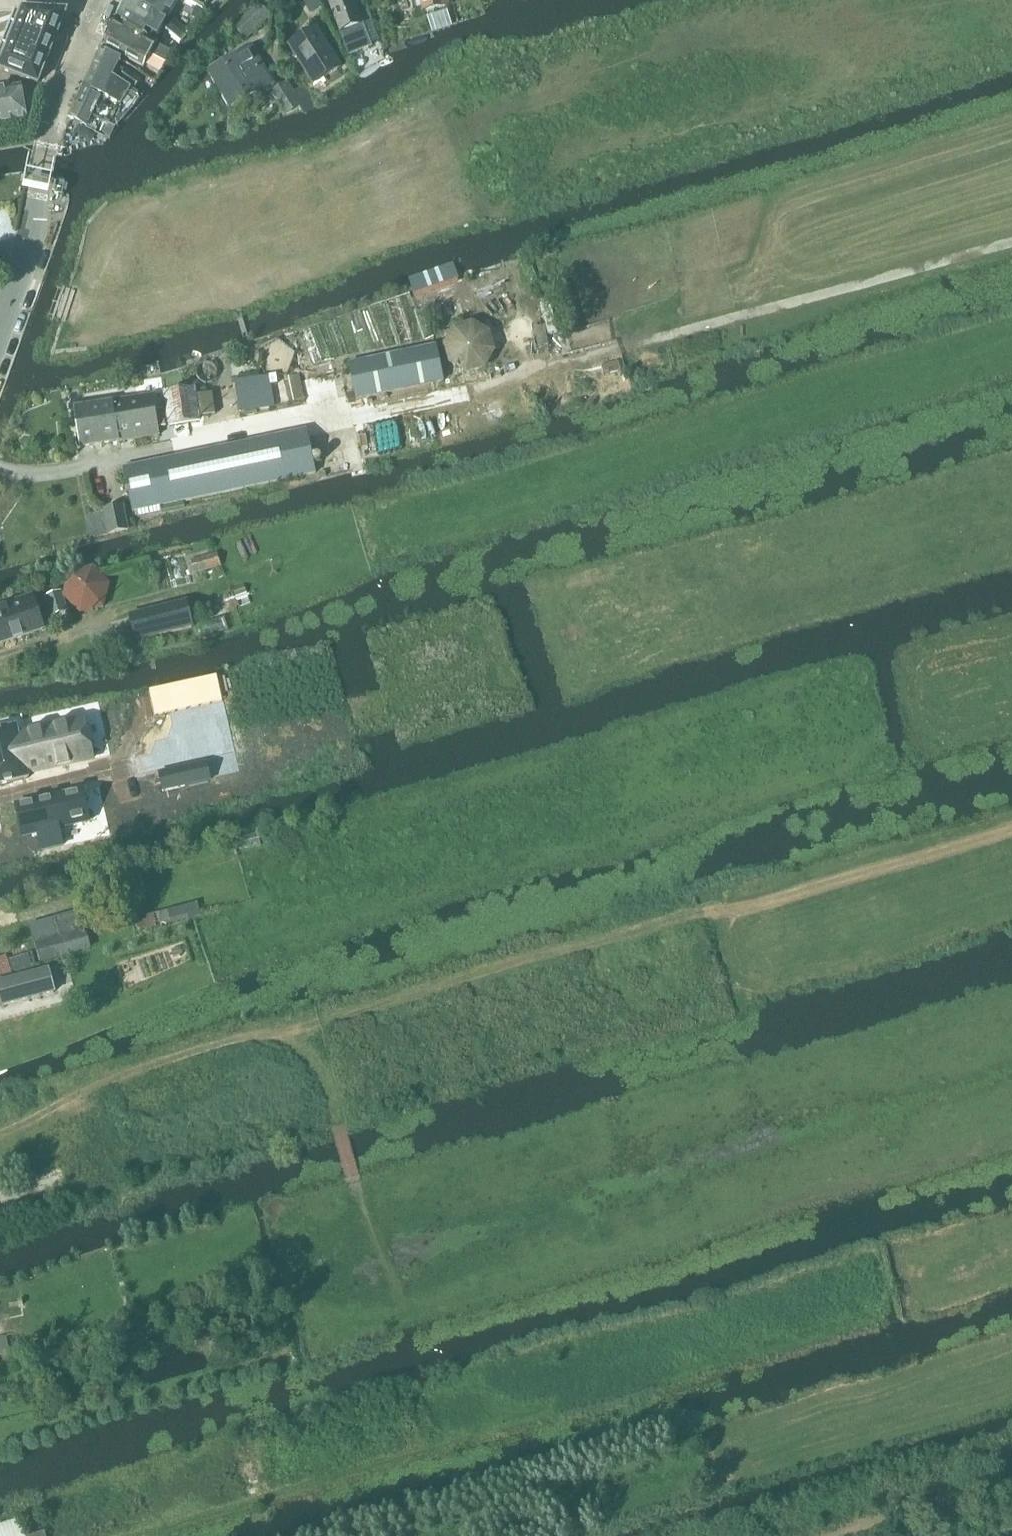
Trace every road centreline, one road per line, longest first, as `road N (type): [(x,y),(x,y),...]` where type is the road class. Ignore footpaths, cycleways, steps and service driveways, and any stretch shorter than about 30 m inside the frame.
road 1 (track): [(279,1037),(350,1010),(1011,830)]
road 2 (track): [(348,412),(479,392),(519,372),(1011,238)]
road 3 (tertiary): [(0,323),(27,244),(55,111),(102,0)]
road 4 (track): [(279,1037),(298,1044),(322,1074),(403,1311)]
road 5 (track): [(0,1136),(161,1064),(279,1037)]
road 6 (track): [(1011,1479),(829,1535)]

